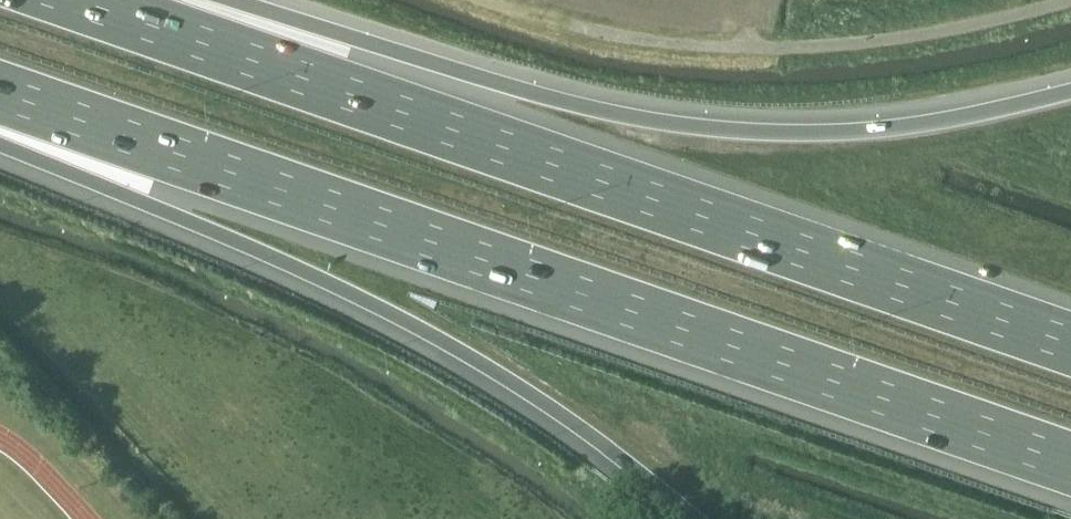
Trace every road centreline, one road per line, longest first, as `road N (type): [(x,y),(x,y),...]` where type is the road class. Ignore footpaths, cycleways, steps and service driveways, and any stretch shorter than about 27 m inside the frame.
road 1 (motorway): [(0,89),(1070,460)]
road 2 (motorway): [(1070,343),(82,0)]
road 3 (motorway): [(1070,88),(913,121),(784,133),(647,122),(356,38),(181,0)]
road 4 (motorway): [(0,123),(485,368),(692,518)]
road 5 (unclassified): [(1070,0),(949,30),(789,48),(650,41),(579,26)]

